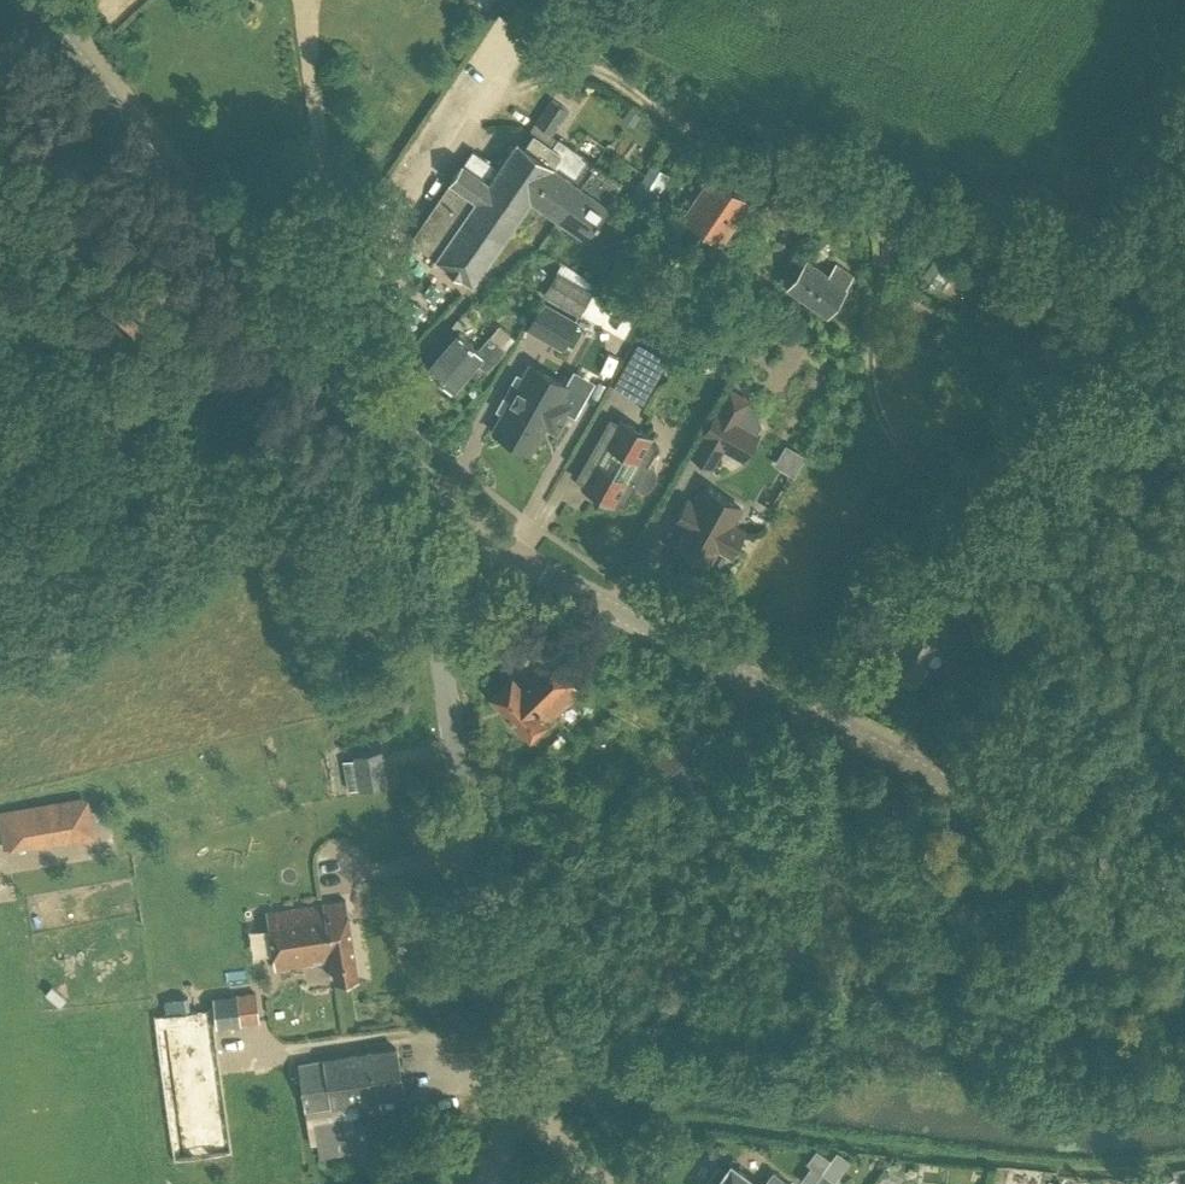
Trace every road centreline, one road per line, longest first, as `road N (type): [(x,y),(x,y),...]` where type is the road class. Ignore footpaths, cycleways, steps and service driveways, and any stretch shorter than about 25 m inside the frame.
road 1 (tertiary): [(1184,910),(488,539)]
road 2 (residential): [(599,1183),(522,1093),(477,922),(440,638),(457,588),(488,539)]
road 3 (tertiary): [(300,354),(23,0)]
road 4 (residential): [(548,4),(372,269),(300,354)]
road 5 (track): [(0,607),(93,577),(185,510),(255,400),(273,322)]
road 6 (track): [(0,282),(167,342),(267,349)]
road 7 (tertiary): [(488,539),(300,354)]
road 8 (track): [(212,478),(280,449),(384,444)]

